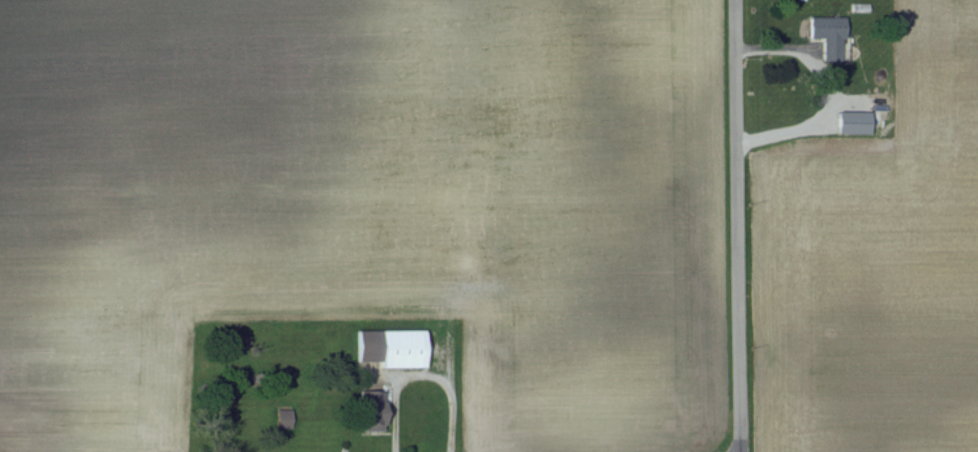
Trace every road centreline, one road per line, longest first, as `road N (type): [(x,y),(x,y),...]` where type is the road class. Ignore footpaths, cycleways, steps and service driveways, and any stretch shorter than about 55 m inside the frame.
road 1 (residential): [(434,451),(468,228),(475,1)]
road 2 (residential): [(739,451),(735,0)]

